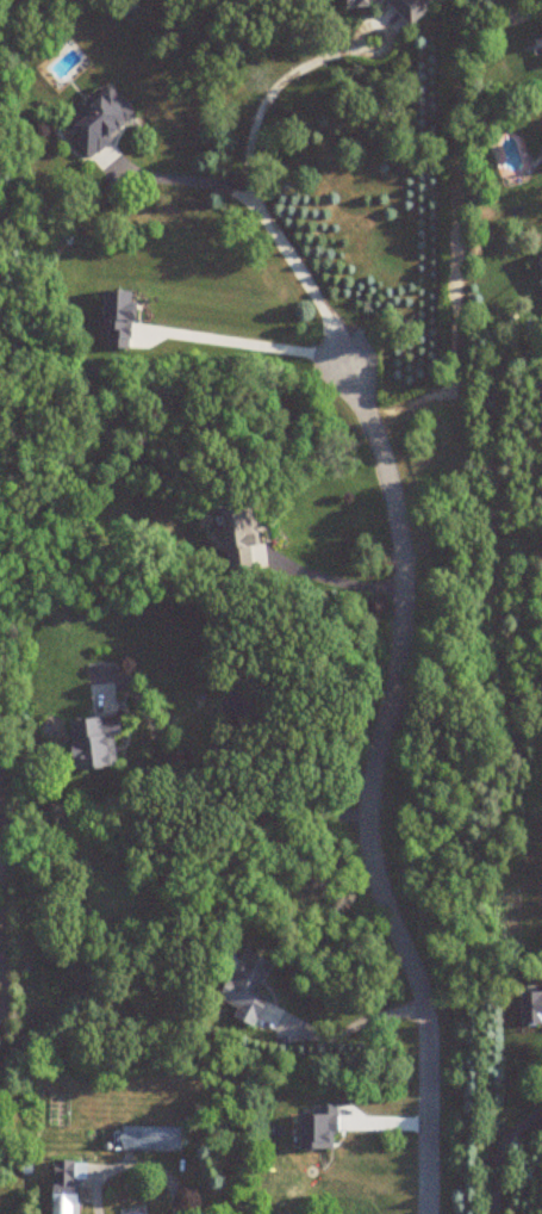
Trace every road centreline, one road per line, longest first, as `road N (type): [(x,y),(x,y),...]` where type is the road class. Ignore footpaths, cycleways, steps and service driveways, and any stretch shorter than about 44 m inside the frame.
road 1 (residential): [(428,1213),(429,1040),(420,991),(374,869),(370,813),(407,611),(404,525),(345,358)]

